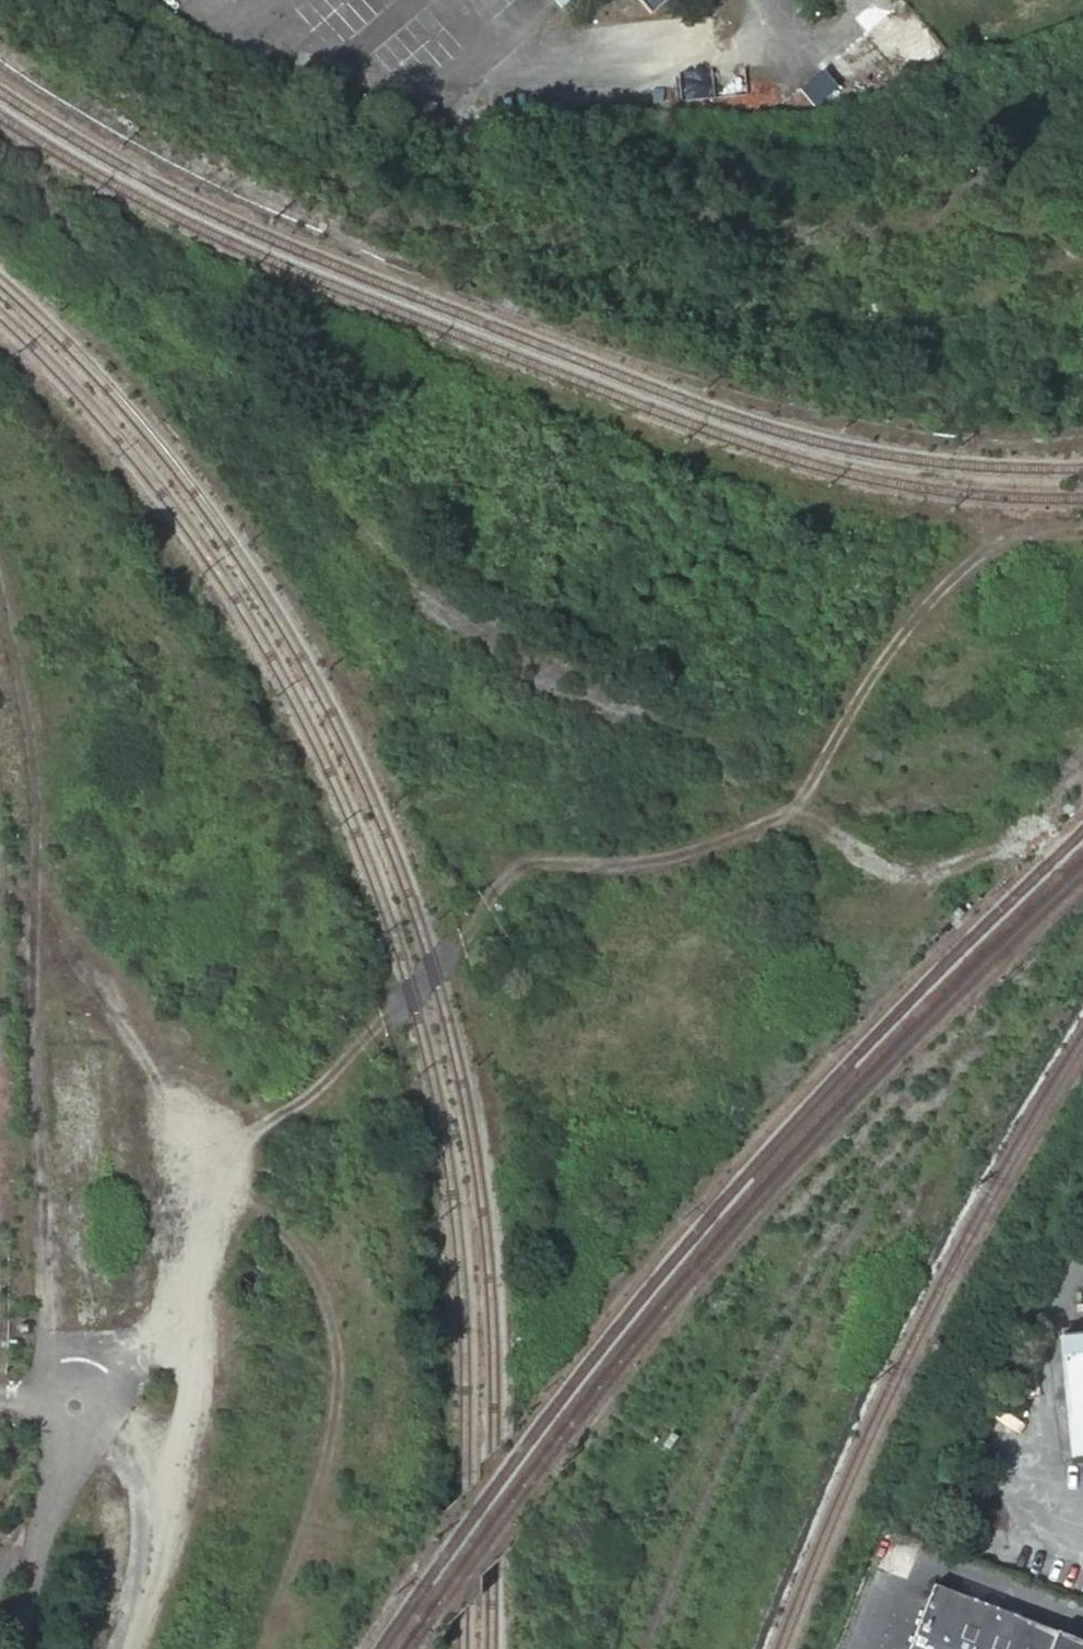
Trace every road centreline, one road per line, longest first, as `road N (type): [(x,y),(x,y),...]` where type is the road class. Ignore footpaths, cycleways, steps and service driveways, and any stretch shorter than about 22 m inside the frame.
road 1 (track): [(1082,531),(1025,533),(976,557),(921,611),(800,797),(761,832),(623,866),(524,869),(489,890),(412,996),(256,1134),(210,1194),(193,1347),(161,1494),(140,1548)]
road 2 (unclassified): [(22,1648),(68,1434)]

